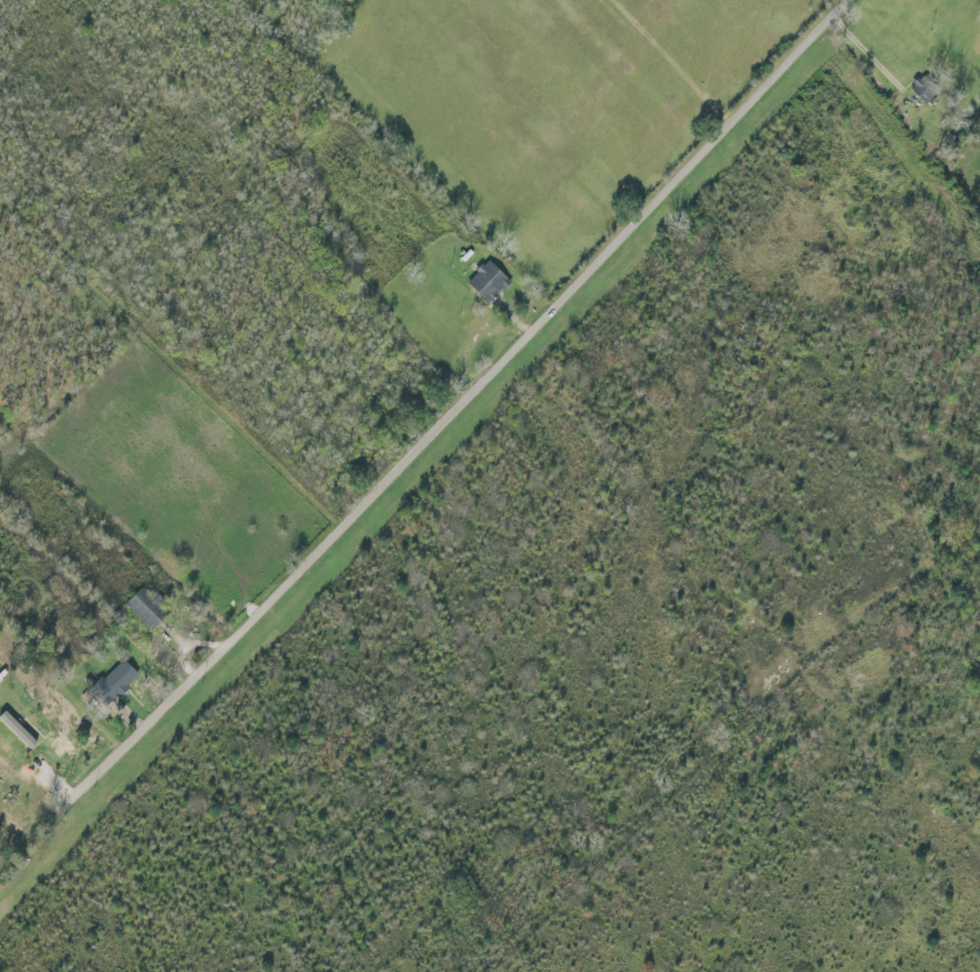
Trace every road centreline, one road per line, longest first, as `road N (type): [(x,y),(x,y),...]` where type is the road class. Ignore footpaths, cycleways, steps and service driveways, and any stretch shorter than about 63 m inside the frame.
road 1 (residential): [(46,805),(187,689),(848,0)]

